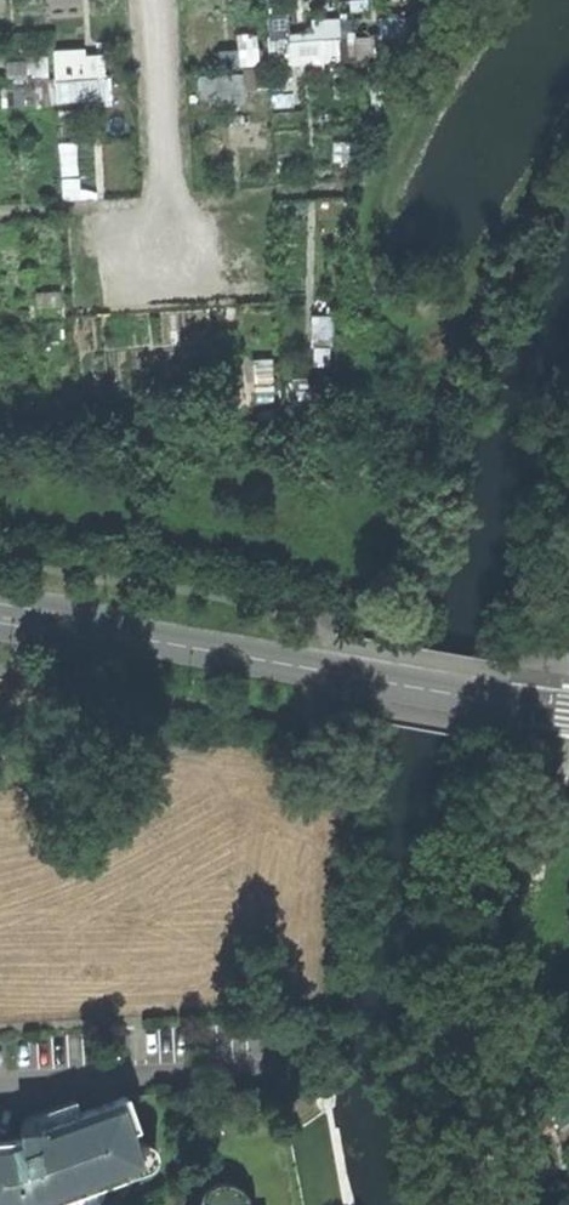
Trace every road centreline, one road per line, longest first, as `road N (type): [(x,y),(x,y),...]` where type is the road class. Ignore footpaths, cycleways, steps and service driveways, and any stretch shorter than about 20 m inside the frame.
road 1 (tertiary): [(568,714),(0,613)]

